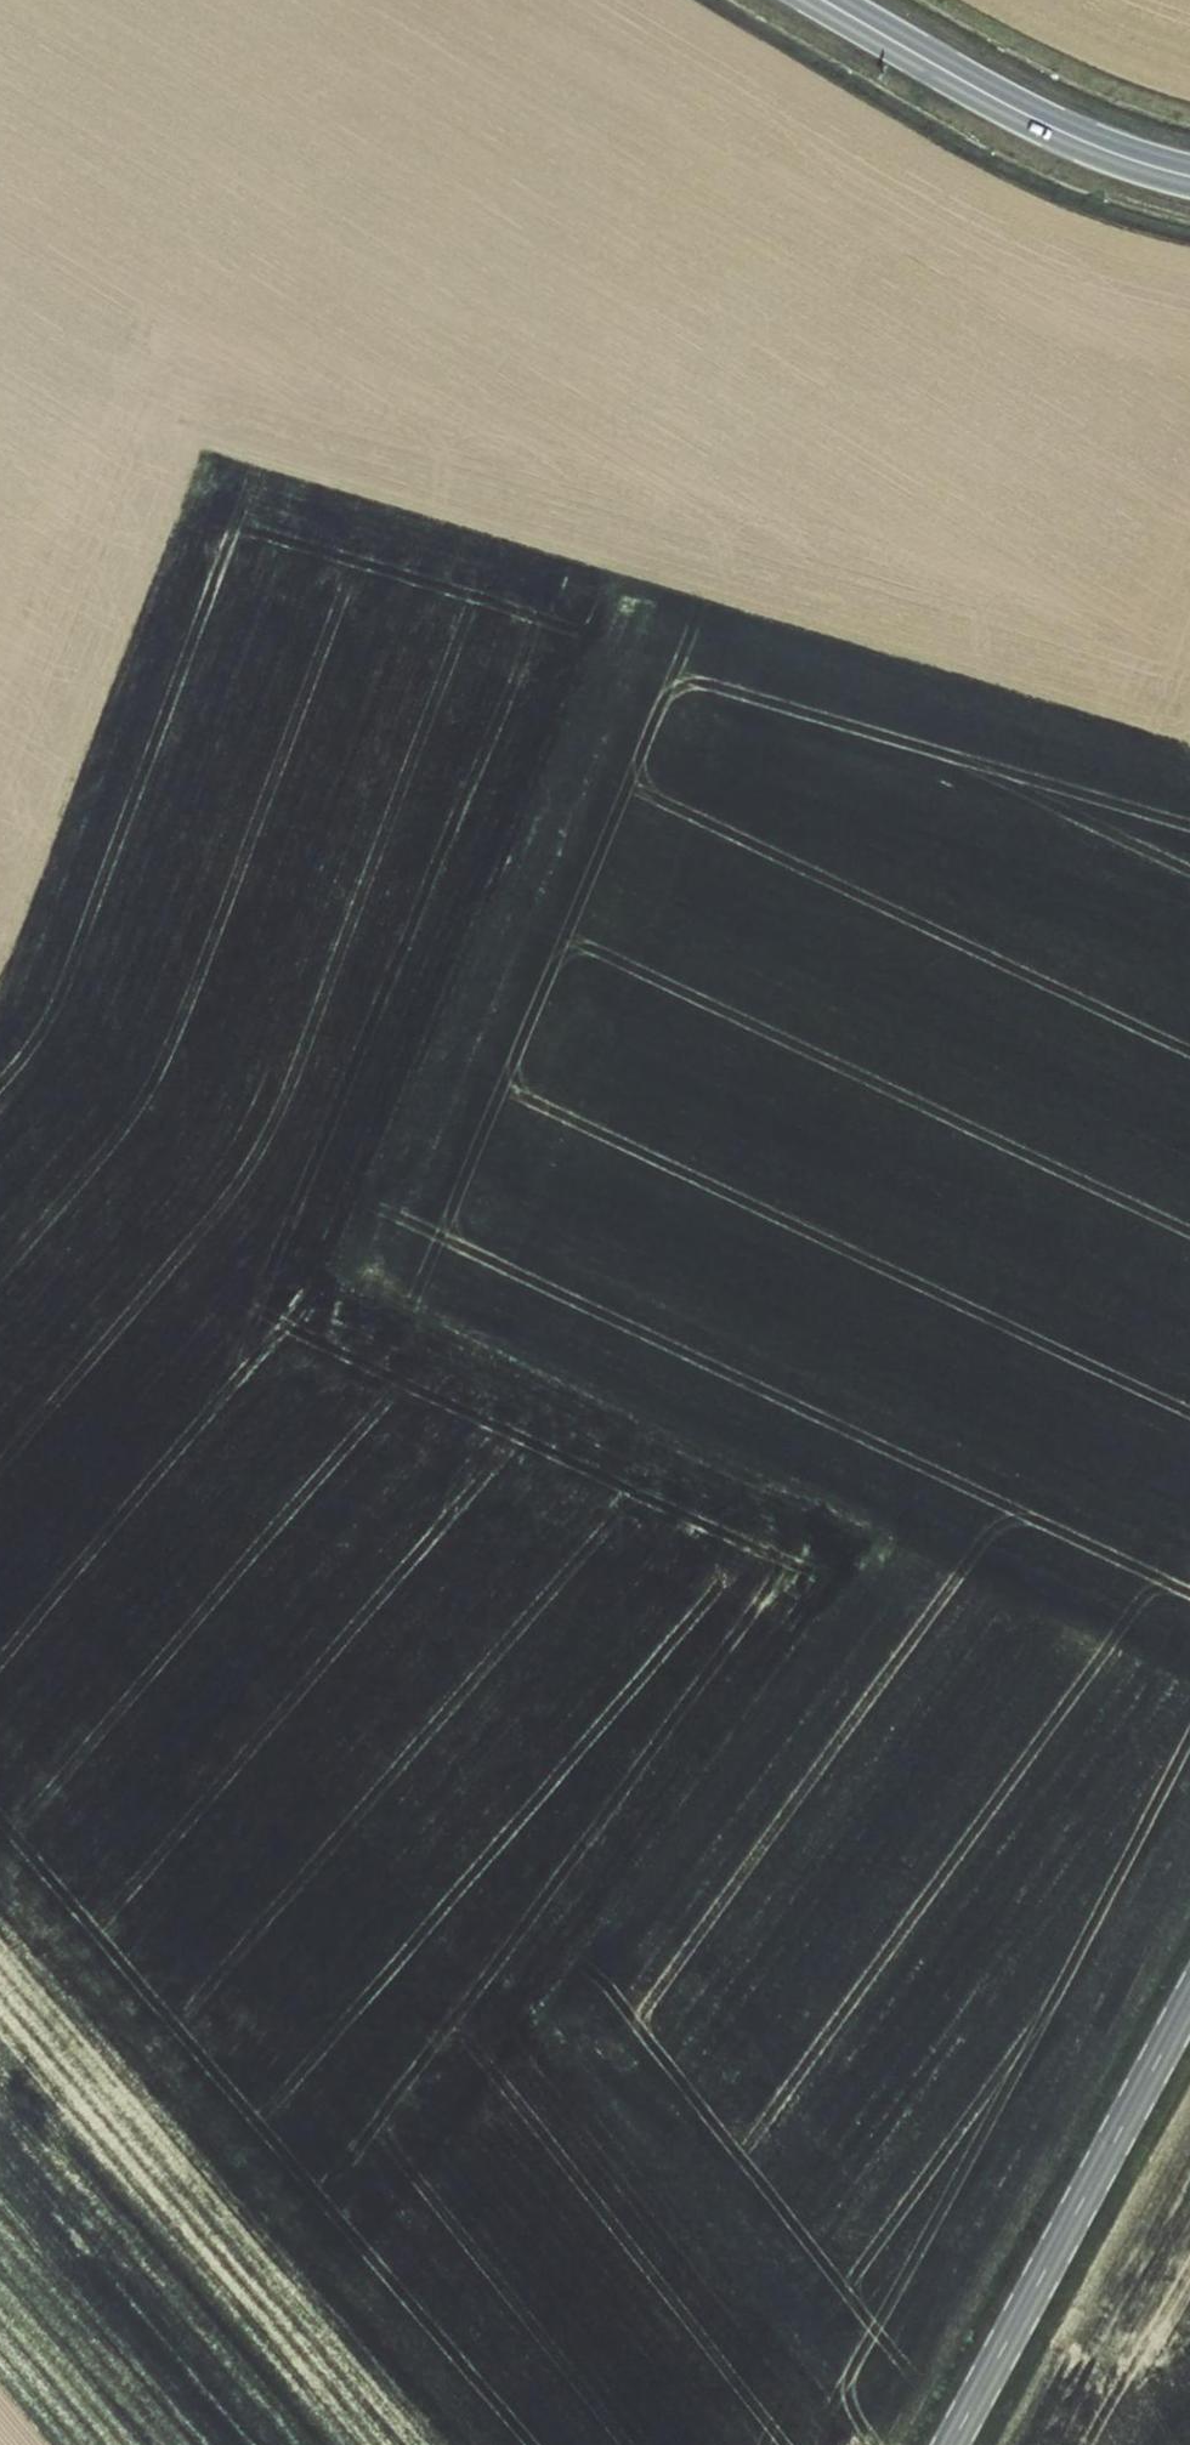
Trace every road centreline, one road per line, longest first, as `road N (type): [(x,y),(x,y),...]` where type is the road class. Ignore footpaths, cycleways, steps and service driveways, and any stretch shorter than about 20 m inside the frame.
road 1 (tertiary): [(1189,1998),(950,2444)]
road 2 (tertiary): [(1189,179),(1043,126),(821,0)]

